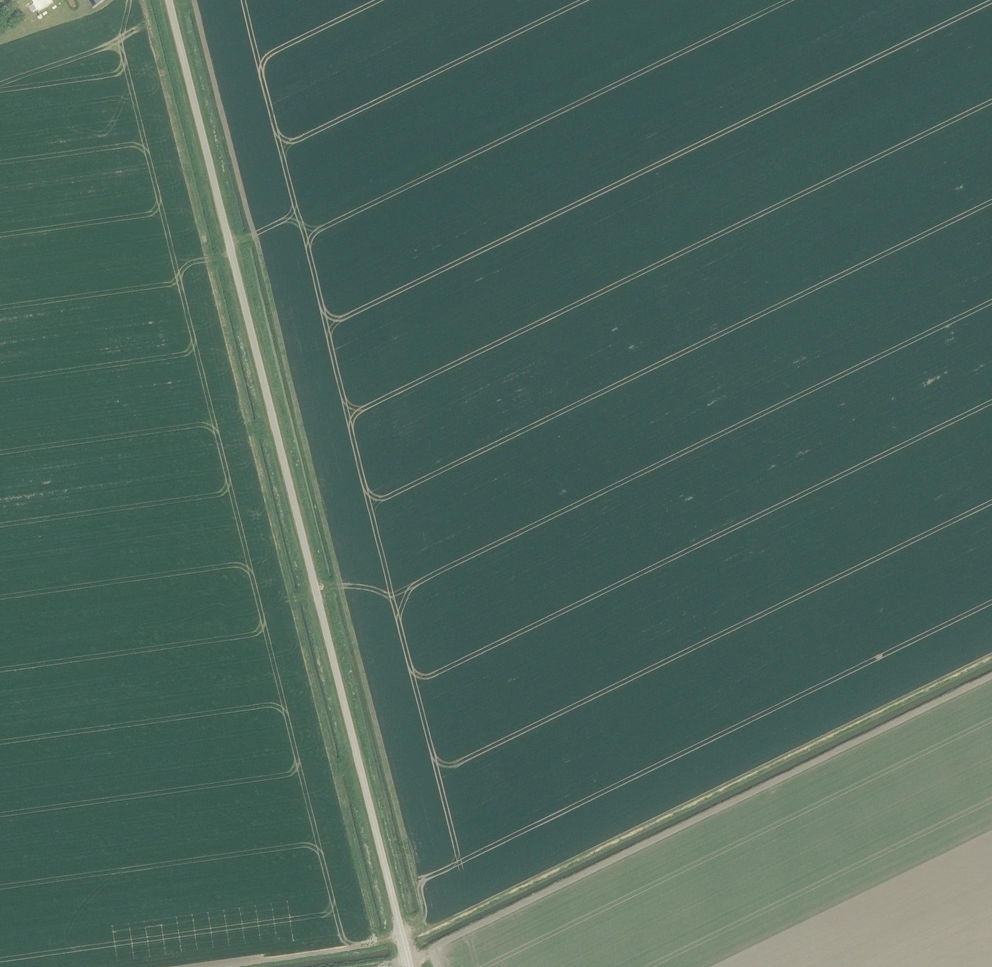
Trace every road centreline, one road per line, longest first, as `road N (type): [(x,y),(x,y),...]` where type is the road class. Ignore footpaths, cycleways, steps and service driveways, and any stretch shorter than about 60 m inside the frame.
road 1 (unclassified): [(410,966),(169,0)]

